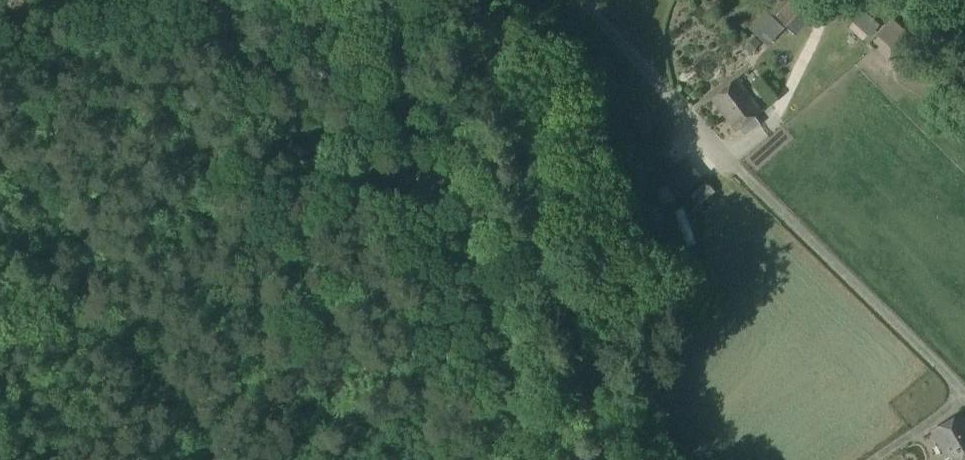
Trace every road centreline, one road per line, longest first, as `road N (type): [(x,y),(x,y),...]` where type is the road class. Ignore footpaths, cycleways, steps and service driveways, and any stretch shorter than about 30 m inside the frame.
road 1 (track): [(430,0),(417,64),(428,131),(463,185),(493,206),(570,459)]
road 2 (secondary): [(613,459),(479,0)]

